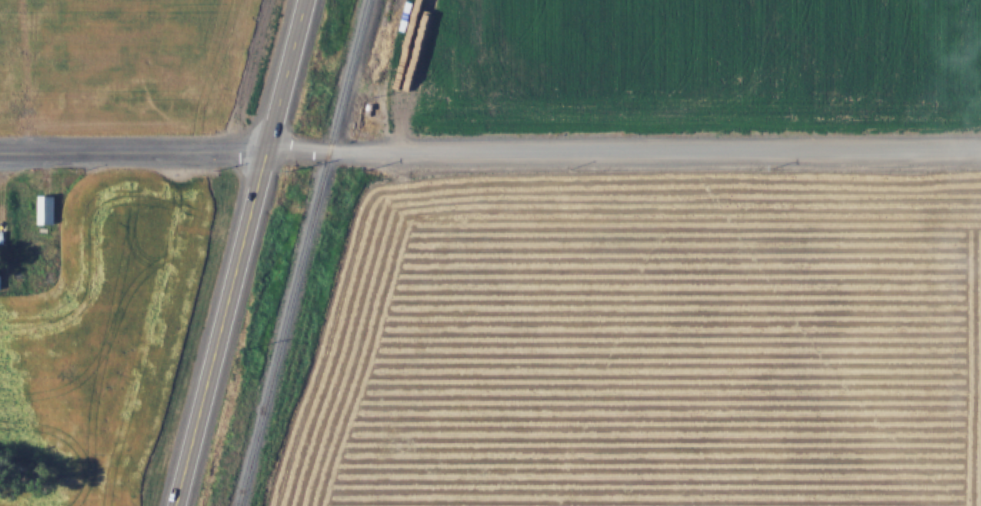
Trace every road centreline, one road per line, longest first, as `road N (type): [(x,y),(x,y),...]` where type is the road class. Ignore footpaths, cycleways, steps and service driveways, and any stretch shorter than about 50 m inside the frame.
road 1 (residential): [(269,149),(980,150)]
road 2 (primary): [(177,505),(307,0)]
road 3 (tertiary): [(0,150),(269,149)]

